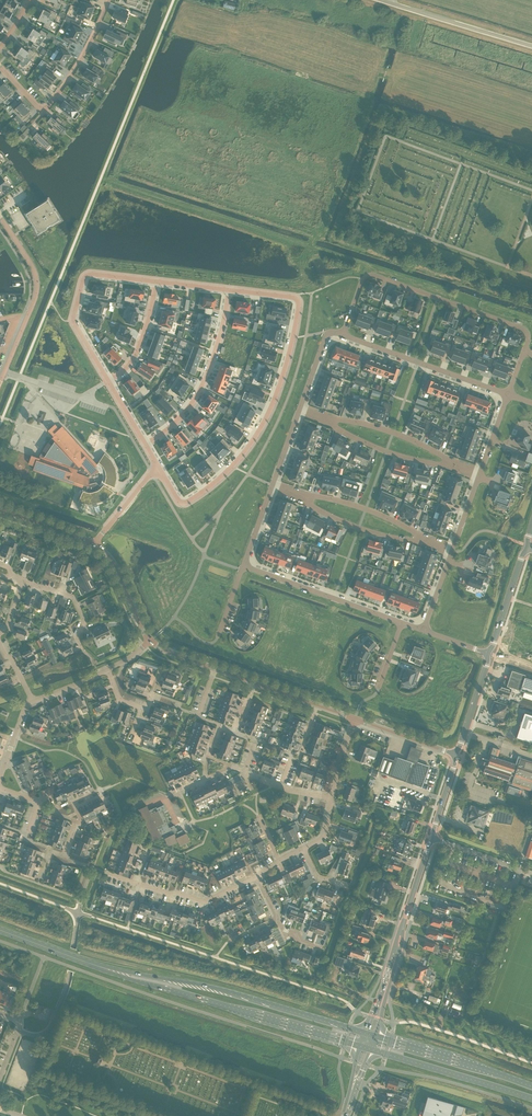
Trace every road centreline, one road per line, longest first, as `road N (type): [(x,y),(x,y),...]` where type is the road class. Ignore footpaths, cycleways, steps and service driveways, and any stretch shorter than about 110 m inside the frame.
road 1 (residential): [(160,468),(180,502),(196,496),(240,457),(276,395),(298,301),(229,290)]
road 2 (residential): [(508,394),(528,338),(519,327),(370,275),(343,335)]
road 3 (primary): [(364,1031),(222,989),(100,966)]
road 4 (primary): [(100,966),(359,1048)]
road 5 (residential): [(315,231),(170,182),(168,160),(186,117)]
road 6 (residential): [(186,117),(330,164),(358,101)]
road 7 (residential): [(0,67),(46,107),(92,42),(110,0)]
road 8 (residential): [(108,380),(73,319),(84,278),(156,281)]
road 9 (residential): [(145,443),(198,392),(229,290)]
road 10 (residential): [(508,394),(343,335)]
road 11 (residential): [(243,565),(402,623)]
road 12 (primary): [(371,1051),(531,1100)]
road 13 (primary): [(531,1086),(377,1035)]
road 14 (residential): [(108,874),(205,901),(257,876)]
road 15 (unclassified): [(531,47),(381,0)]
road 16 (unclassified): [(355,719),(215,668)]
road 17 (residential): [(228,59),(358,101)]
road 18 (residential): [(451,463),(393,454),(332,420)]
road 19 (residential): [(451,463),(401,436),(332,420)]
road 20 (residential): [(304,497),(349,525),(421,540)]
road 21 (residential): [(421,540),(374,513),(304,497)]

